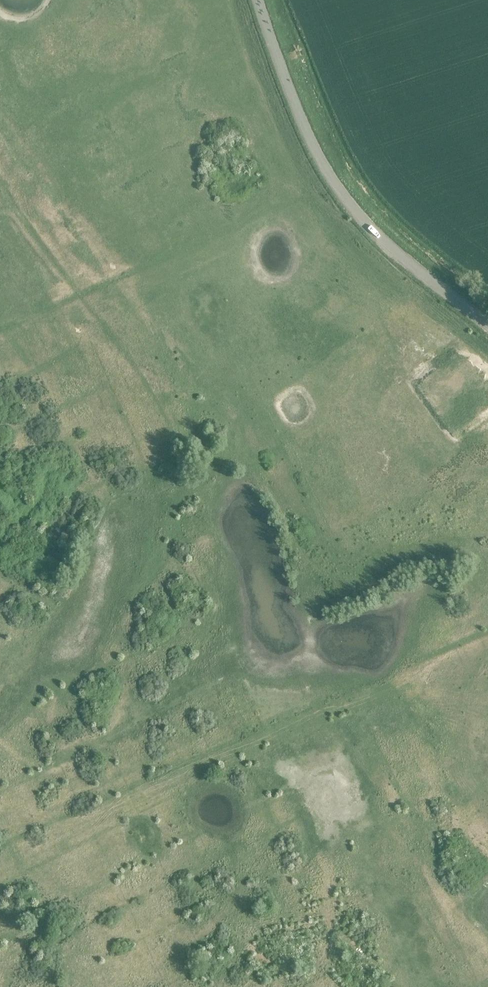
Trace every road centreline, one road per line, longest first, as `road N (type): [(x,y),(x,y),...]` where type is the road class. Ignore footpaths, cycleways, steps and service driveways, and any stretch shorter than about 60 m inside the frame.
road 1 (track): [(74,824),(487,639)]
road 2 (unclassified): [(487,325),(392,249),(329,175),(258,0)]

